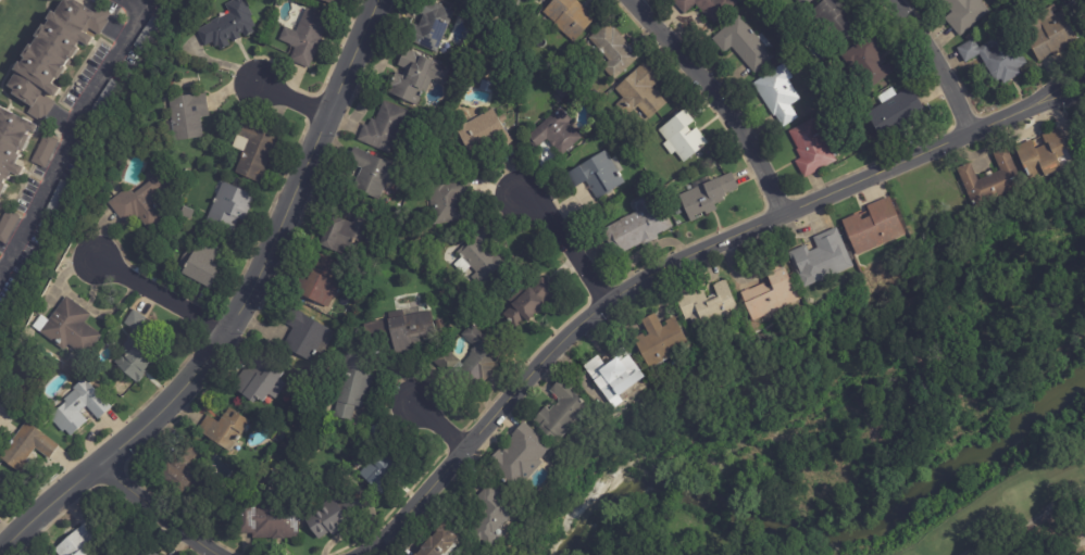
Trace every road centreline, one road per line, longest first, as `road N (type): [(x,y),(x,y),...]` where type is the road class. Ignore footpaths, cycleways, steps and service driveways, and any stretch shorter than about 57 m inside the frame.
road 1 (residential): [(1084,102),(976,126),(608,311),(364,554)]
road 2 (residential): [(385,0),(232,328),(9,554)]
road 3 (residential): [(631,0),(708,90),(786,216)]
road 4 (residential): [(226,554),(104,463)]
road 5 (residential): [(900,0),(976,126)]
road 6 (residential): [(104,261),(232,328)]
road 7 (residential): [(525,194),(608,311)]

